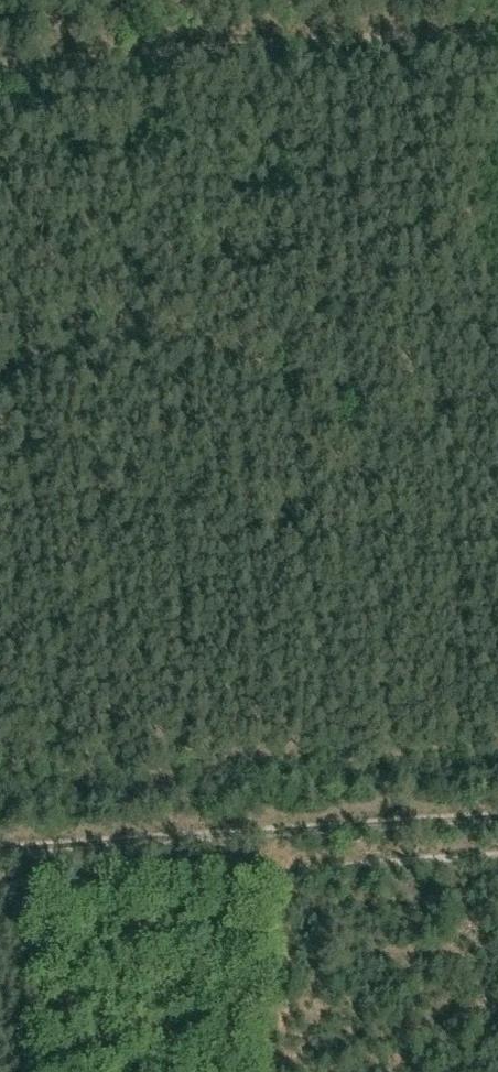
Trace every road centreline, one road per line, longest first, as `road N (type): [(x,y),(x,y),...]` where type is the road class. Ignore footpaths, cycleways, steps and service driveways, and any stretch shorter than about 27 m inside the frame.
road 1 (track): [(0,839),(497,808)]
road 2 (track): [(0,60),(497,34)]

